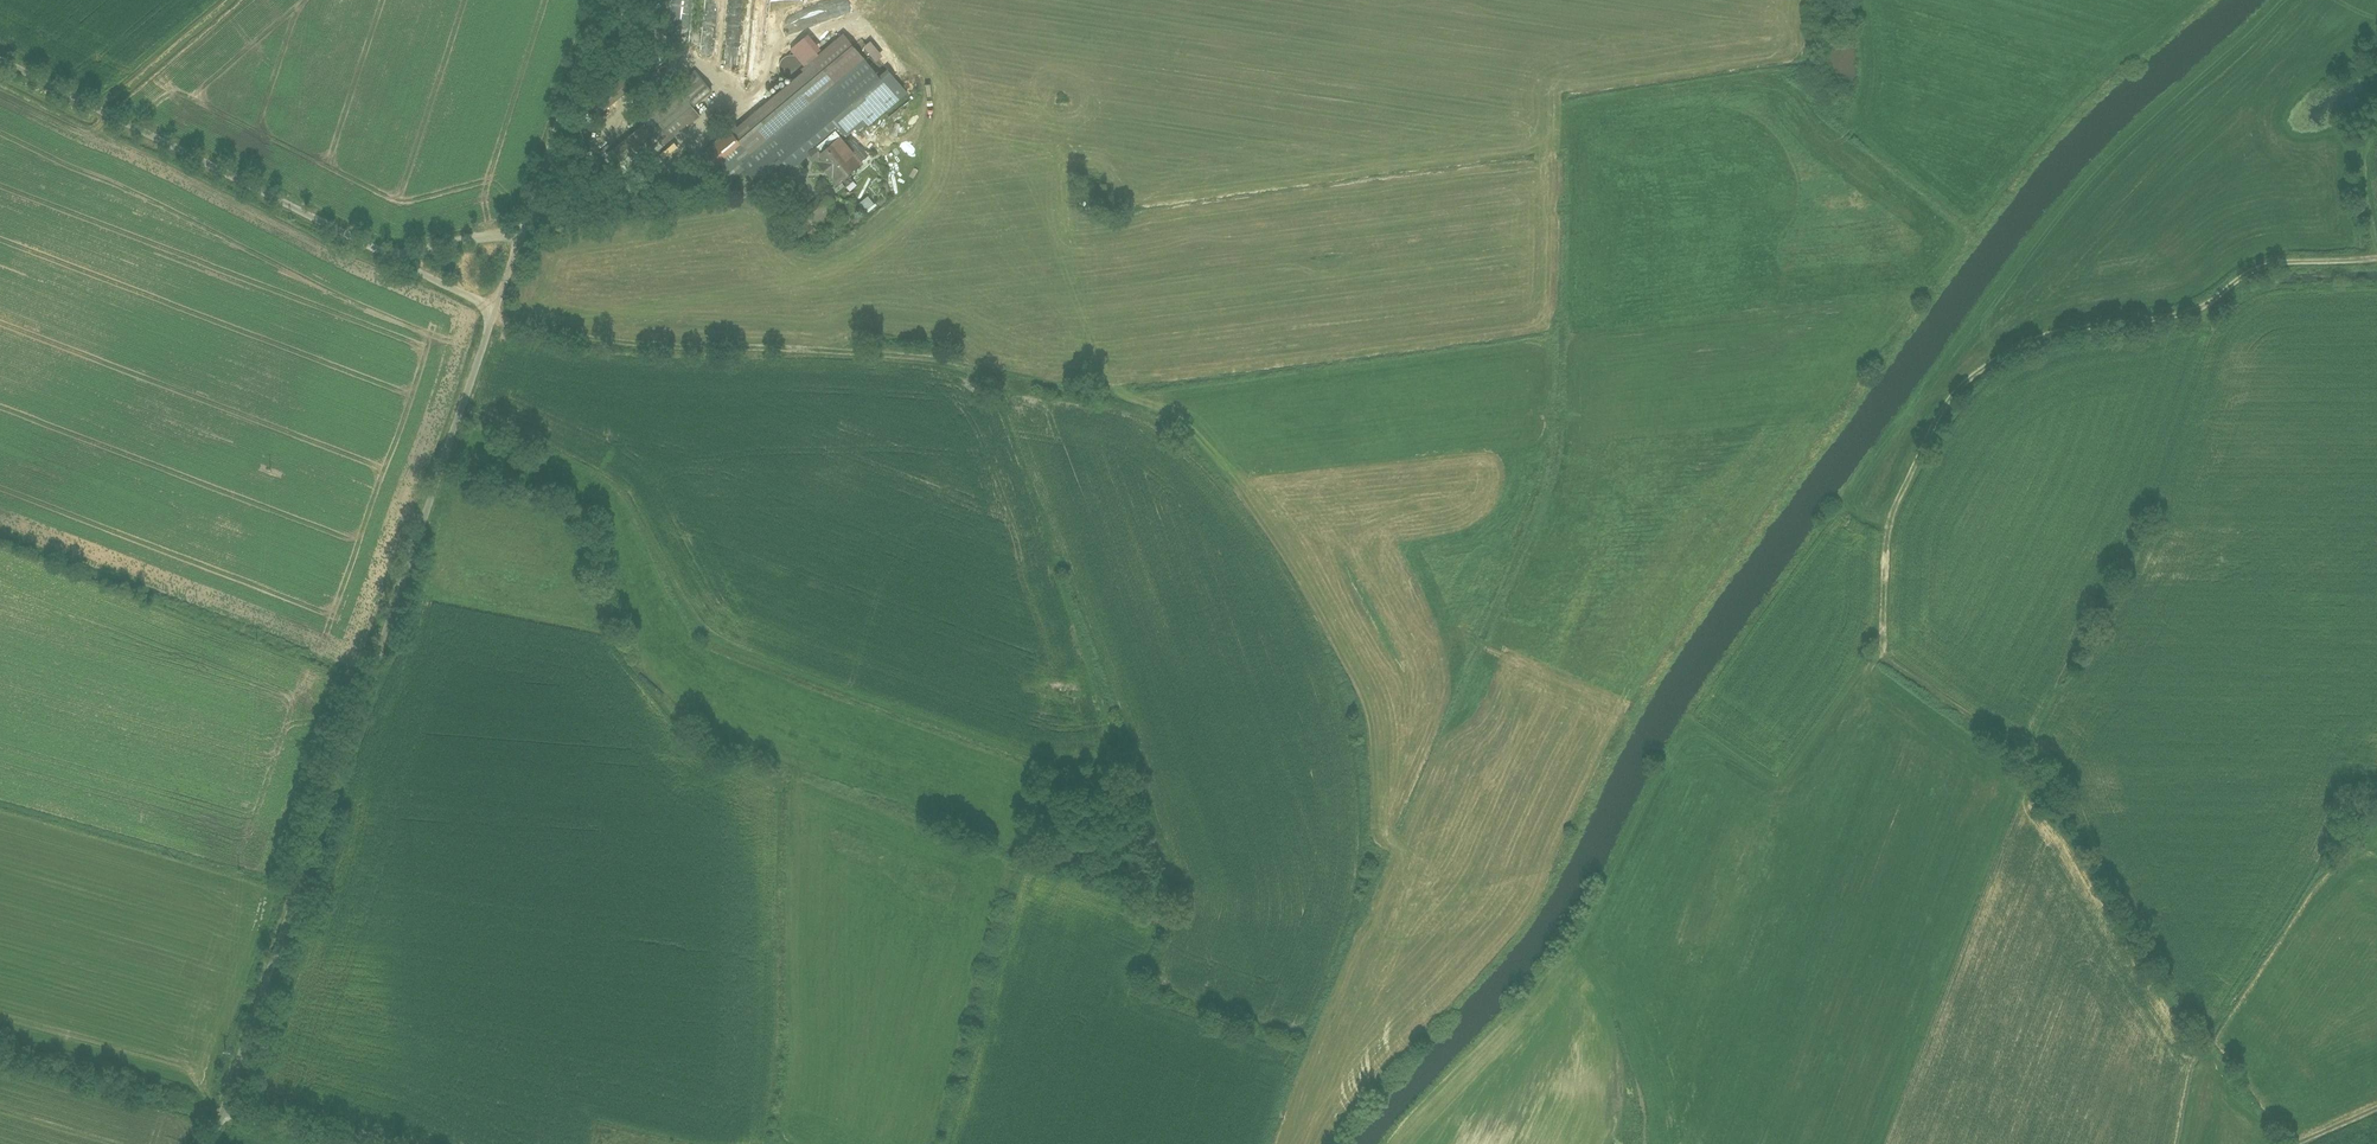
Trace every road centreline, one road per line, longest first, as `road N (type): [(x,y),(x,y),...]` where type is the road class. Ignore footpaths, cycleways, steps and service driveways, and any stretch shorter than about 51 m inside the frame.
road 1 (residential): [(209,1143),(495,314)]
road 2 (track): [(1880,654),(1885,532),(1932,424),(1988,362),(2065,329),(2191,313),(2264,265),(2376,254)]
road 3 (track): [(1115,390),(916,354),(572,341),(495,314)]
road 4 (residential): [(383,257),(0,62)]
road 5 (residential): [(525,225),(603,0)]
road 6 (track): [(2042,769),(1880,654),(1866,673)]
road 7 (track): [(1264,517),(1193,430),(1115,390),(1123,380)]
road 8 (residential): [(383,257),(525,225)]
road 9 (residential): [(495,314),(383,257)]

